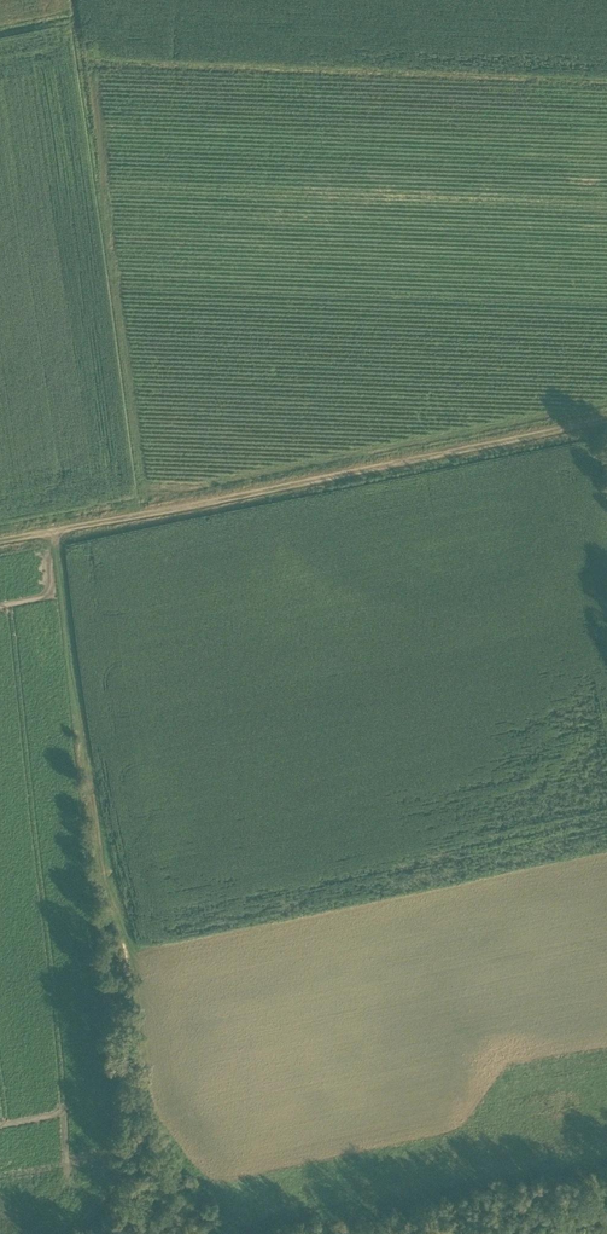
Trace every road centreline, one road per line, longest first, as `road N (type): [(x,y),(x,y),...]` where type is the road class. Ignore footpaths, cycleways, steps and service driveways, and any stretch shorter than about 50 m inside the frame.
road 1 (track): [(0,545),(606,423)]

